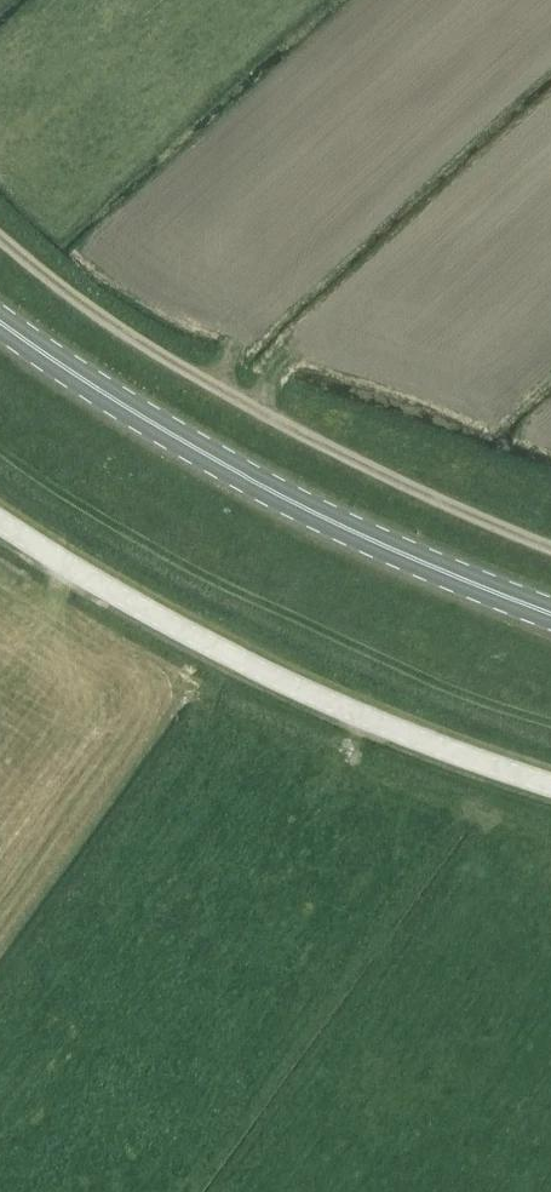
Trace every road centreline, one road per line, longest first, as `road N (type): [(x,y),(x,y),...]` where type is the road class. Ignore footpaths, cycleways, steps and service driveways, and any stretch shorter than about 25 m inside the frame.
road 1 (track): [(550,546),(235,395),(96,309),(0,234)]
road 2 (primary): [(550,613),(337,523),(221,463),(0,322)]
road 3 (unclassified): [(550,785),(367,718),(232,656),(0,522)]

